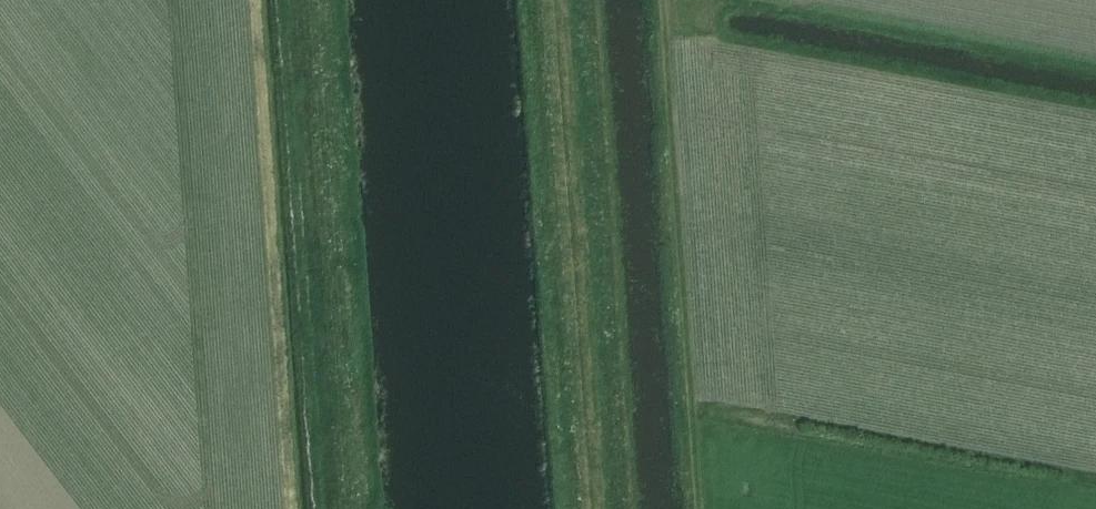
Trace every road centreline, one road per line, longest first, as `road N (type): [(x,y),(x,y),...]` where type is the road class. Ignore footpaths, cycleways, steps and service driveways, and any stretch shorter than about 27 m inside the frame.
road 1 (track): [(586,508),(548,0)]

